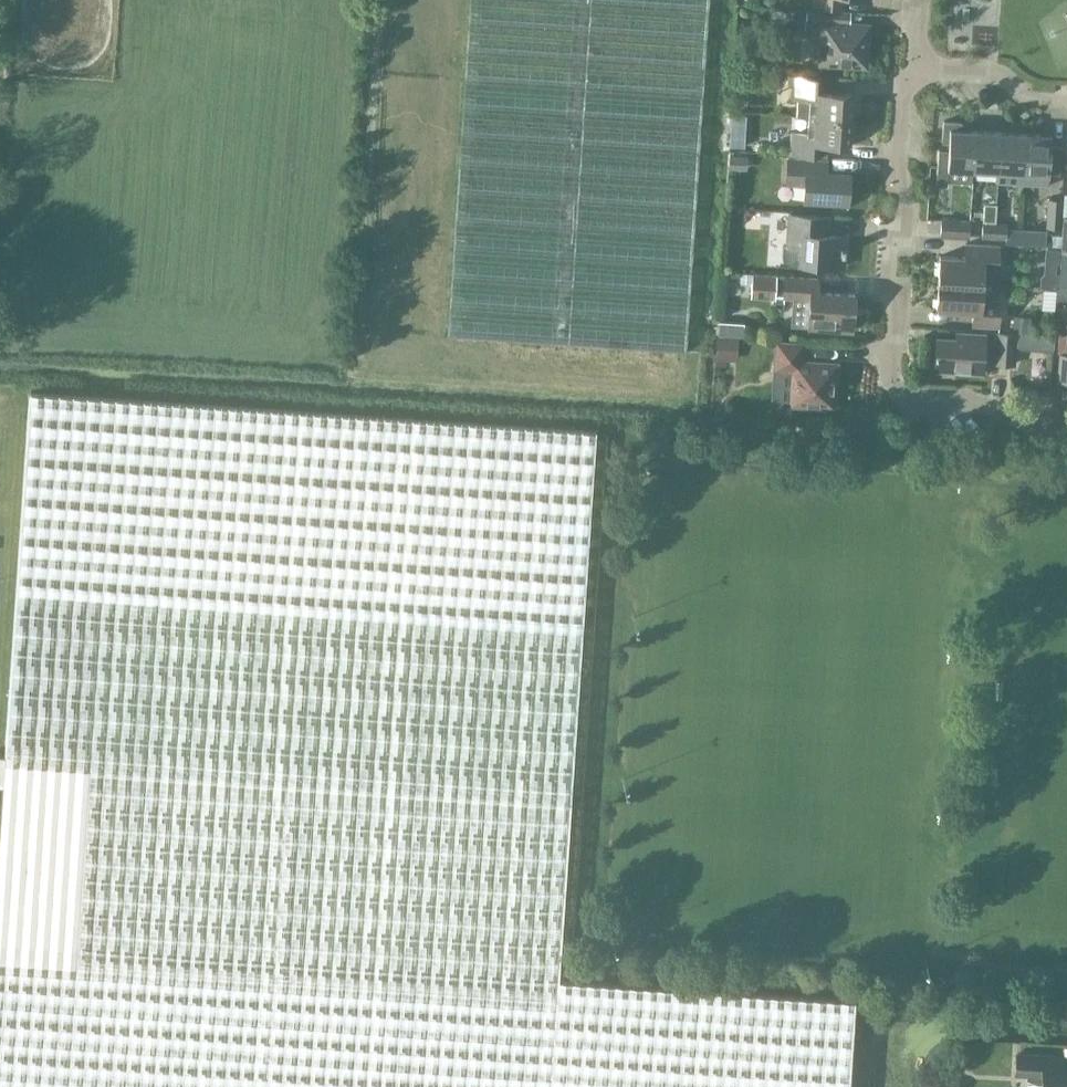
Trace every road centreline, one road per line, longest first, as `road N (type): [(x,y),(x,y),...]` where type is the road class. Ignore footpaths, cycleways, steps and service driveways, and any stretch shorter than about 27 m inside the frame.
road 1 (residential): [(1066,407),(906,397),(890,370),(905,201),(900,108),(914,71)]
road 2 (residential): [(1066,100),(1022,98),(991,75),(914,71)]

